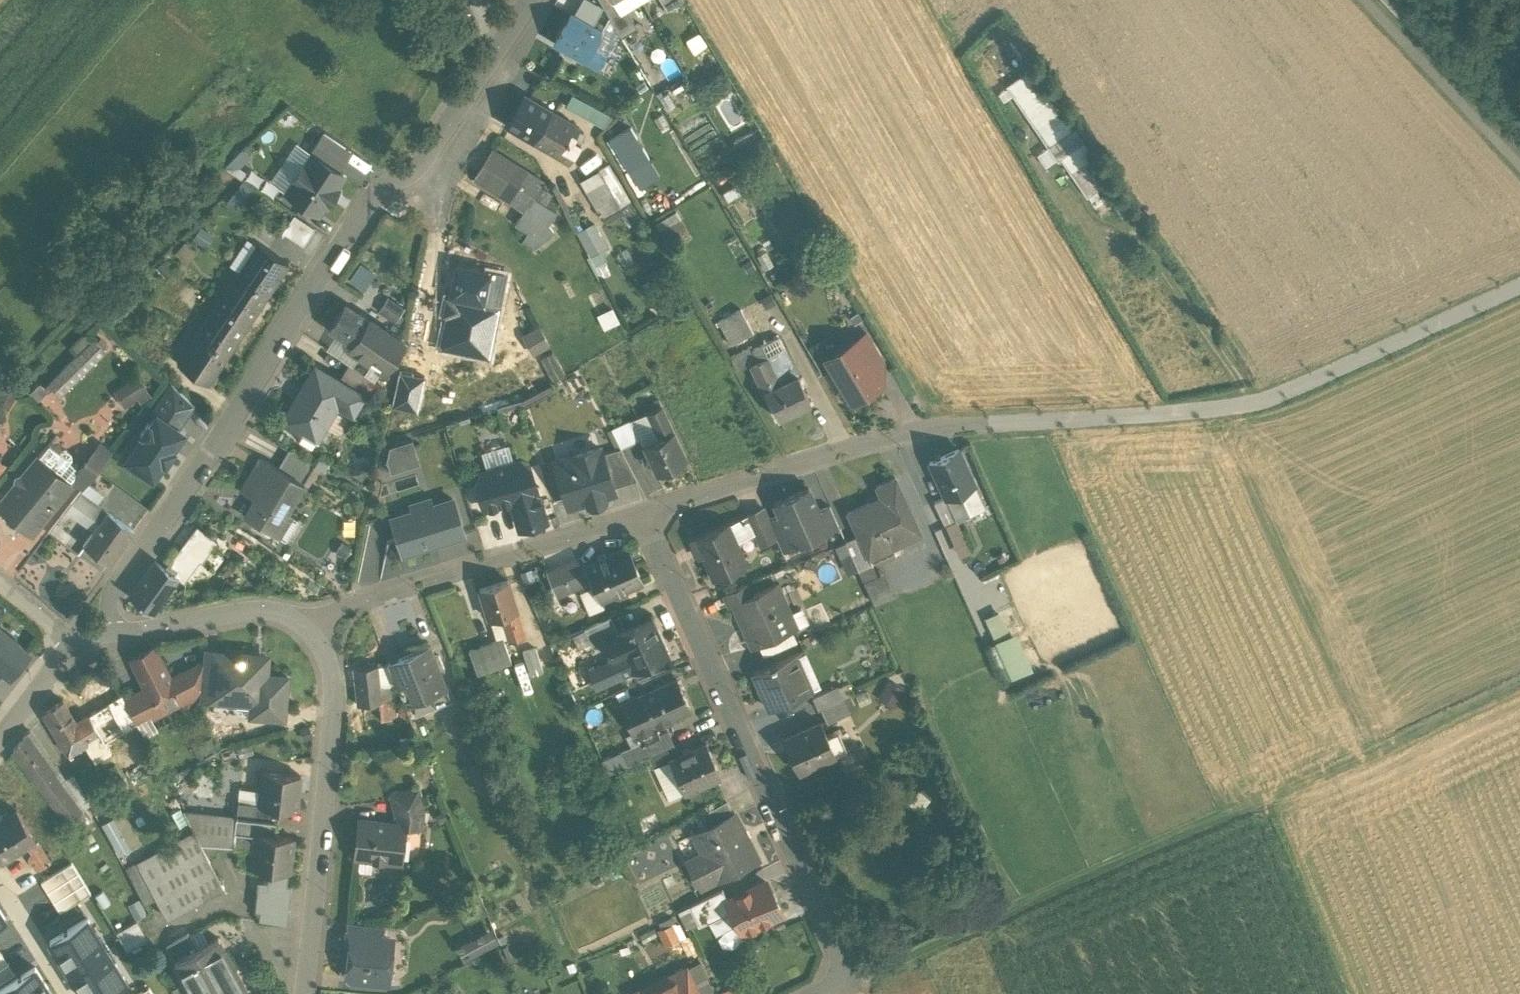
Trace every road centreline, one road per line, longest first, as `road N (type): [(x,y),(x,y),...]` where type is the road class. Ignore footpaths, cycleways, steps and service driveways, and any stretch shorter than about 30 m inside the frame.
road 1 (residential): [(108,629),(129,567),(210,457),(369,197),(421,161),(525,0)]
road 2 (track): [(1519,680),(848,978)]
road 3 (unclassified): [(943,424),(1224,405),(1279,393),(1519,285)]
road 4 (residential): [(816,993),(848,978),(644,510)]
road 5 (residential): [(309,623),(327,643),(333,668),(302,993)]
road 6 (residential): [(309,623),(355,600),(644,510)]
road 7 (residential): [(644,510),(943,424)]
road 8 (residential): [(108,629),(270,613),(309,623)]
road 9 (unclassified): [(1397,0),(1519,132)]
road 10 (residential): [(0,740),(76,640),(108,629)]
road 11 (residential): [(0,882),(72,993)]

